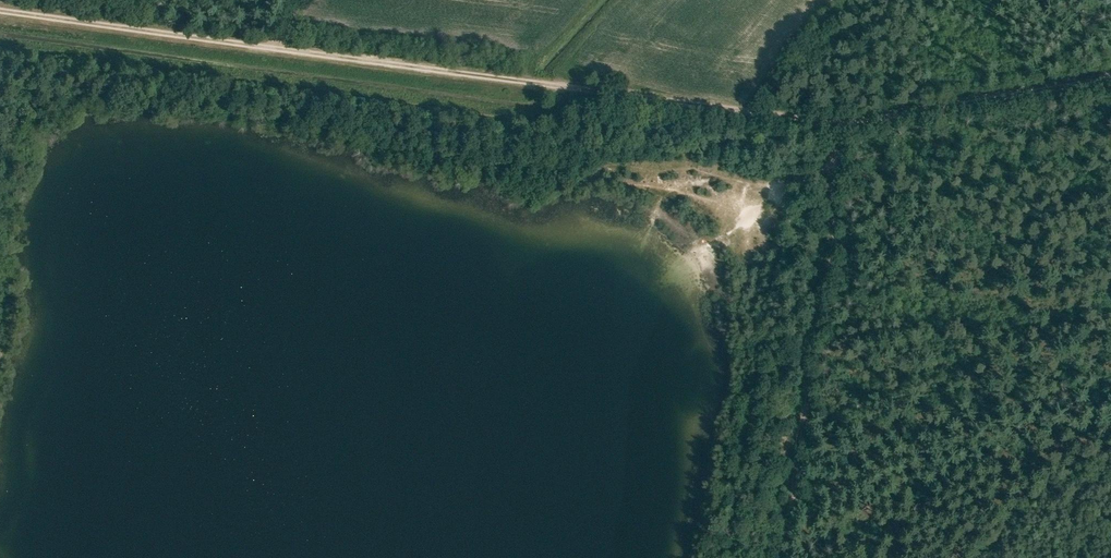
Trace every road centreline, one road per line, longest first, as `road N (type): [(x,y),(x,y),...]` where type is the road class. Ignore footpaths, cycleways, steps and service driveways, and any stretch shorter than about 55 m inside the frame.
road 1 (unclassified): [(1110,75),(841,120),(0,4)]
road 2 (track): [(841,120),(783,557)]

